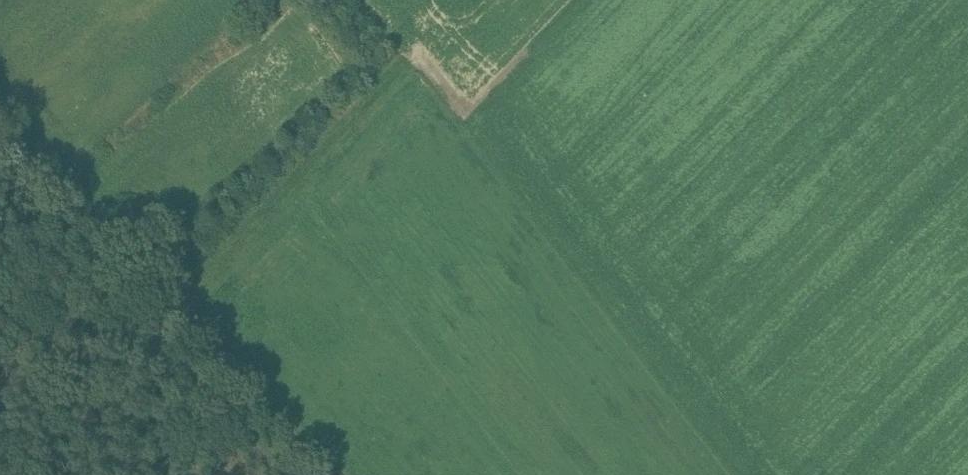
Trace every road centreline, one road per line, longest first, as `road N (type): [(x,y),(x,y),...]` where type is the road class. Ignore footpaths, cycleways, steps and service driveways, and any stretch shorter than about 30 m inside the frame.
road 1 (track): [(343,474),(161,277)]

